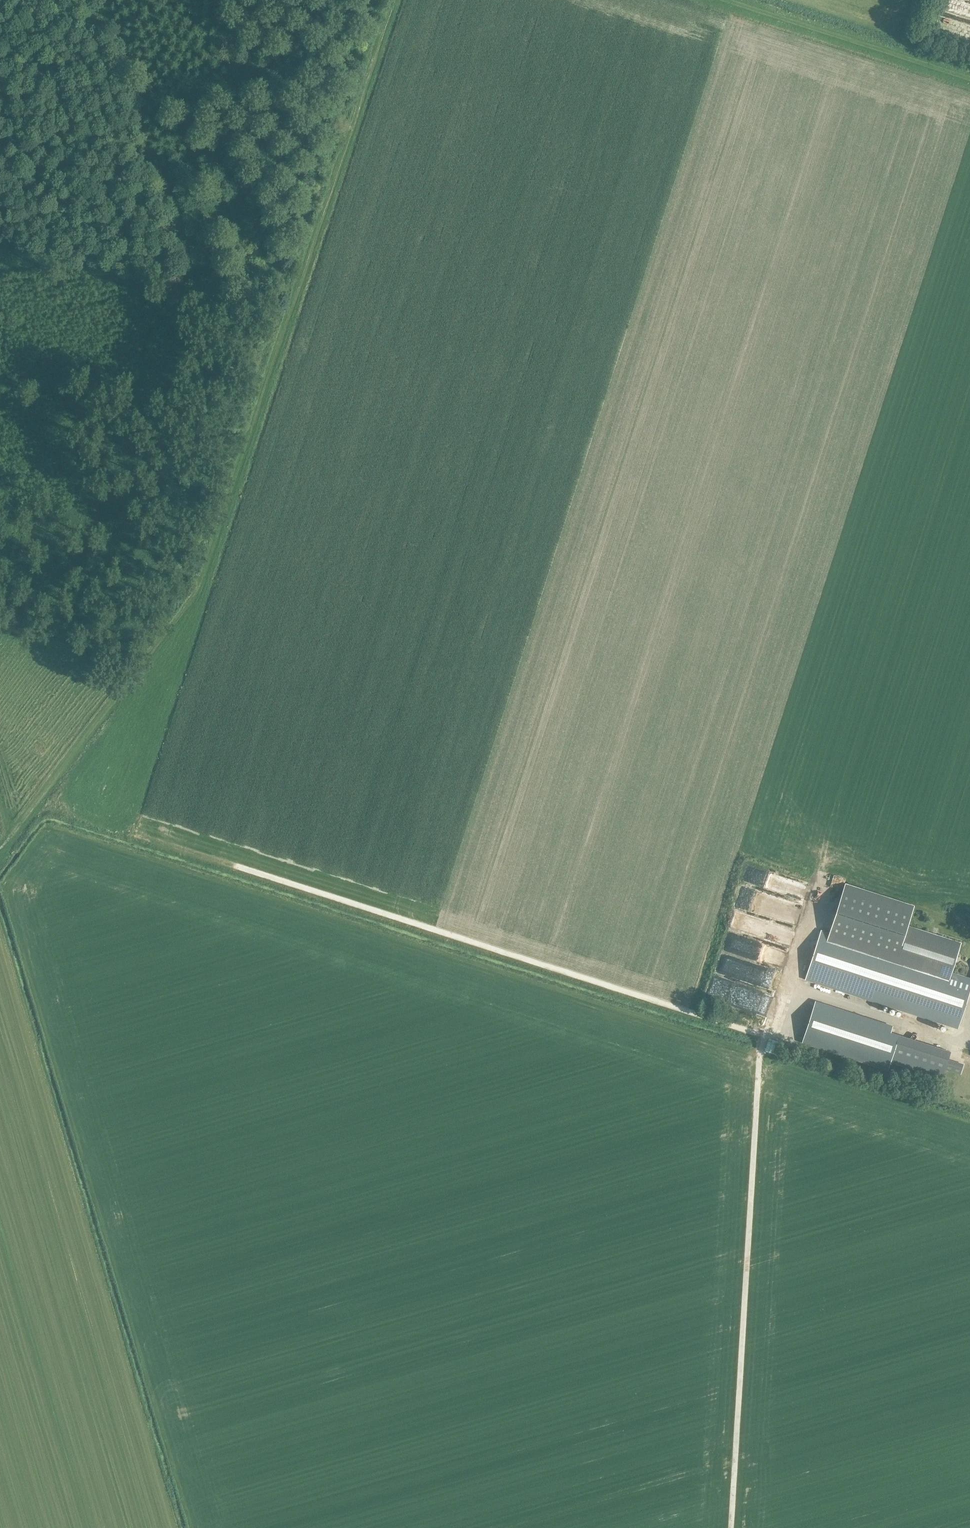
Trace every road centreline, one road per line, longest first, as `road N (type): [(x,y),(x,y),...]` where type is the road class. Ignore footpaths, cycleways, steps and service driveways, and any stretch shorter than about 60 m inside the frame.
road 1 (track): [(0,842),(170,636),(208,563),(393,0)]
road 2 (track): [(729,0),(969,77)]

